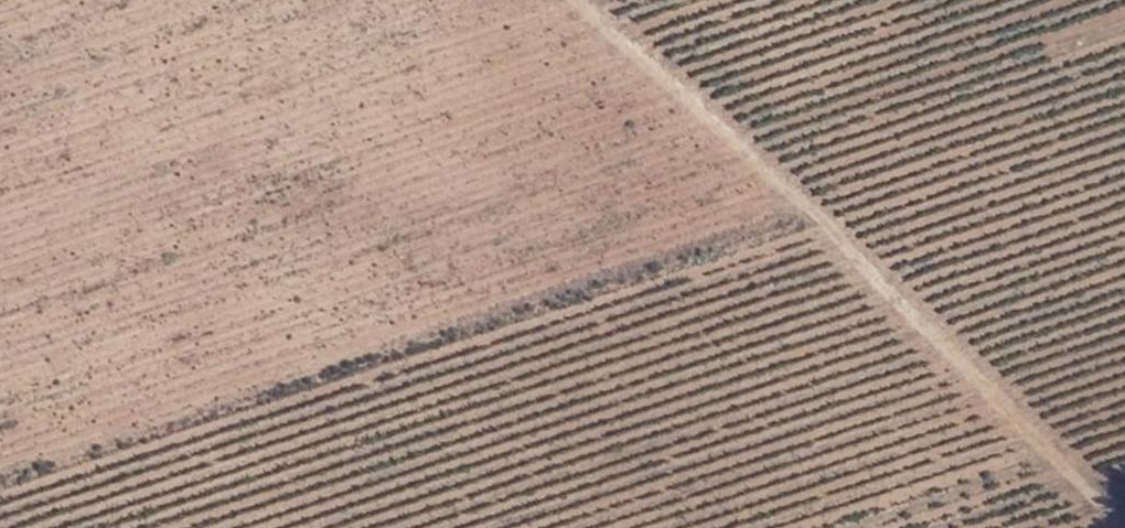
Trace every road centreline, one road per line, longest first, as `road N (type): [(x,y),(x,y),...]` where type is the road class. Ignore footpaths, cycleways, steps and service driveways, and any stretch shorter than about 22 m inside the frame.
road 1 (track): [(581,0),(843,241),(1080,479),(1113,527)]

